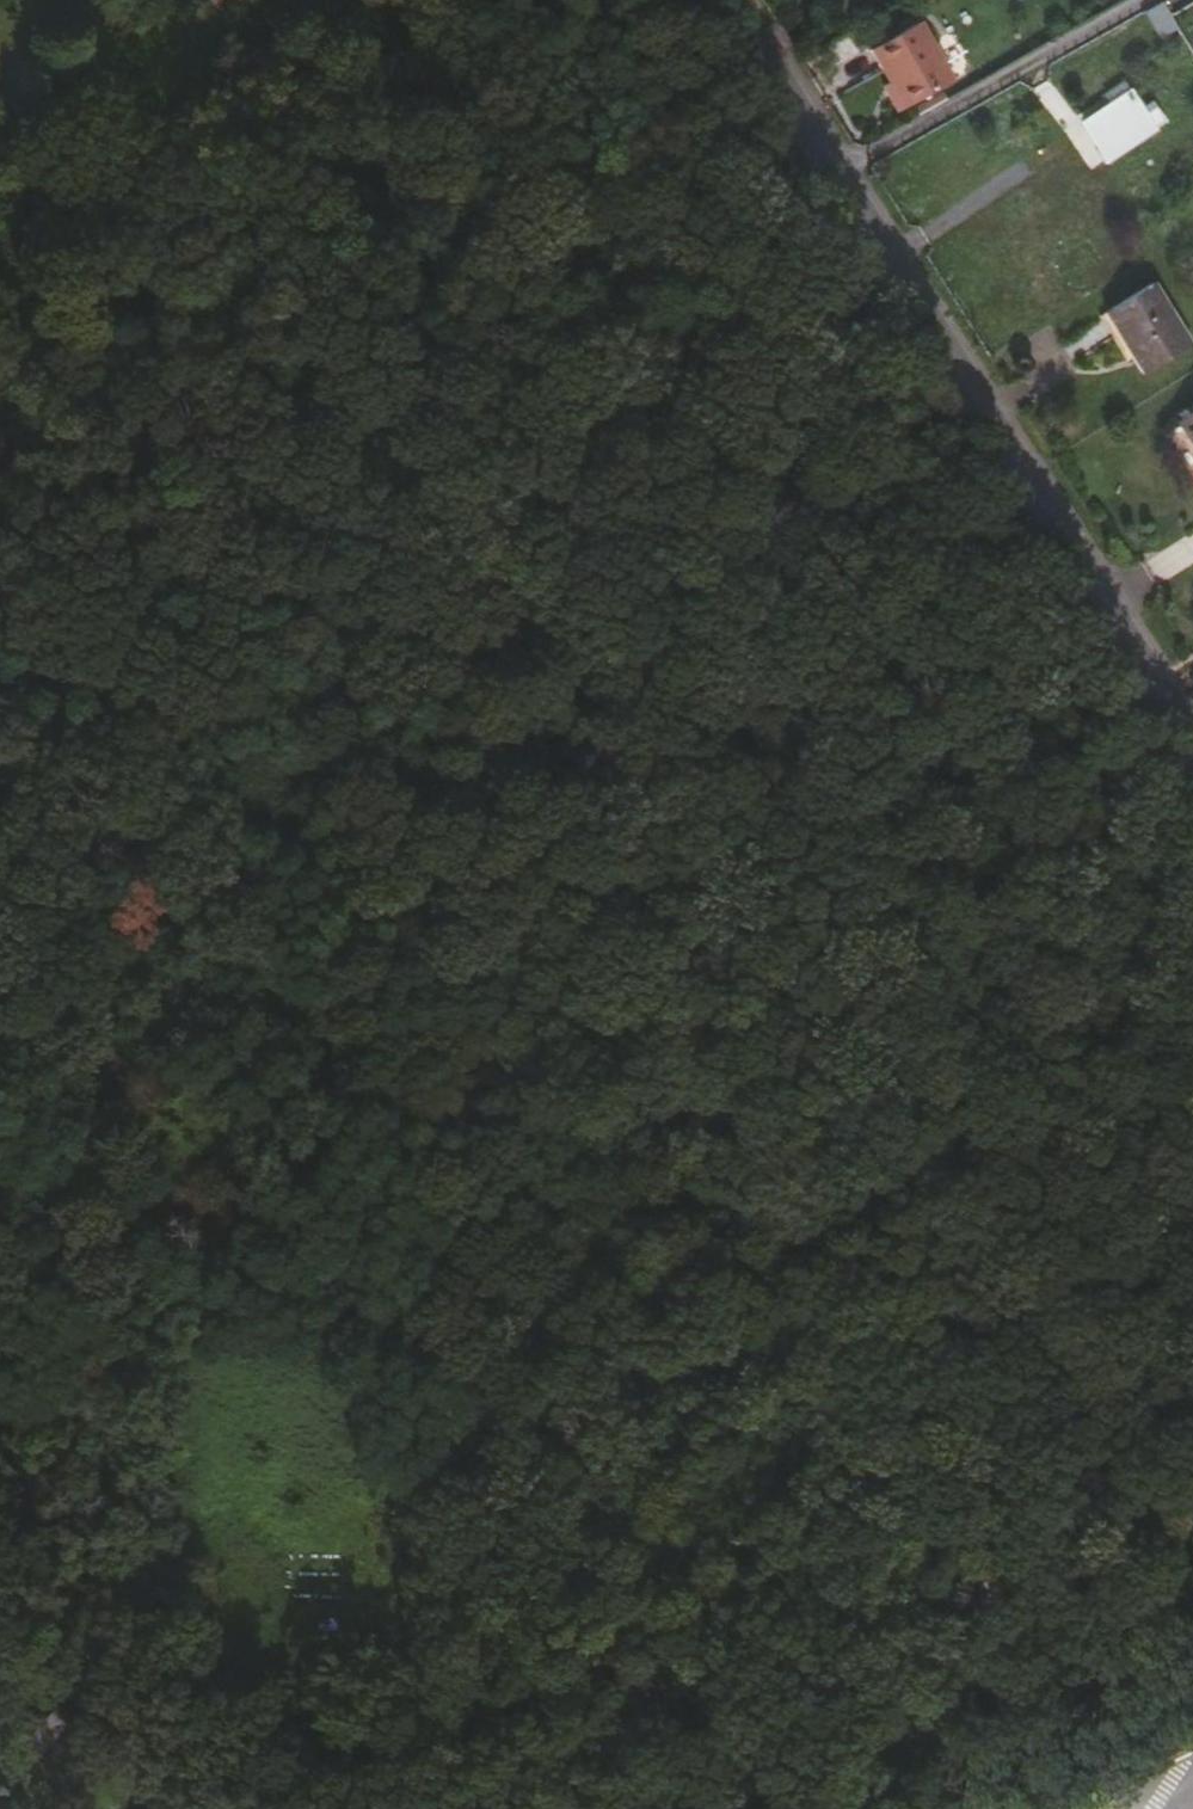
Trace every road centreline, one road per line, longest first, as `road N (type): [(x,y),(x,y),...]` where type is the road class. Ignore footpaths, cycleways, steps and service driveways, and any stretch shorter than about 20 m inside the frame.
road 1 (unclassified): [(1192,751),(840,179)]
road 2 (residential): [(840,179),(1145,0)]
road 3 (unclassified): [(840,179),(729,0)]

